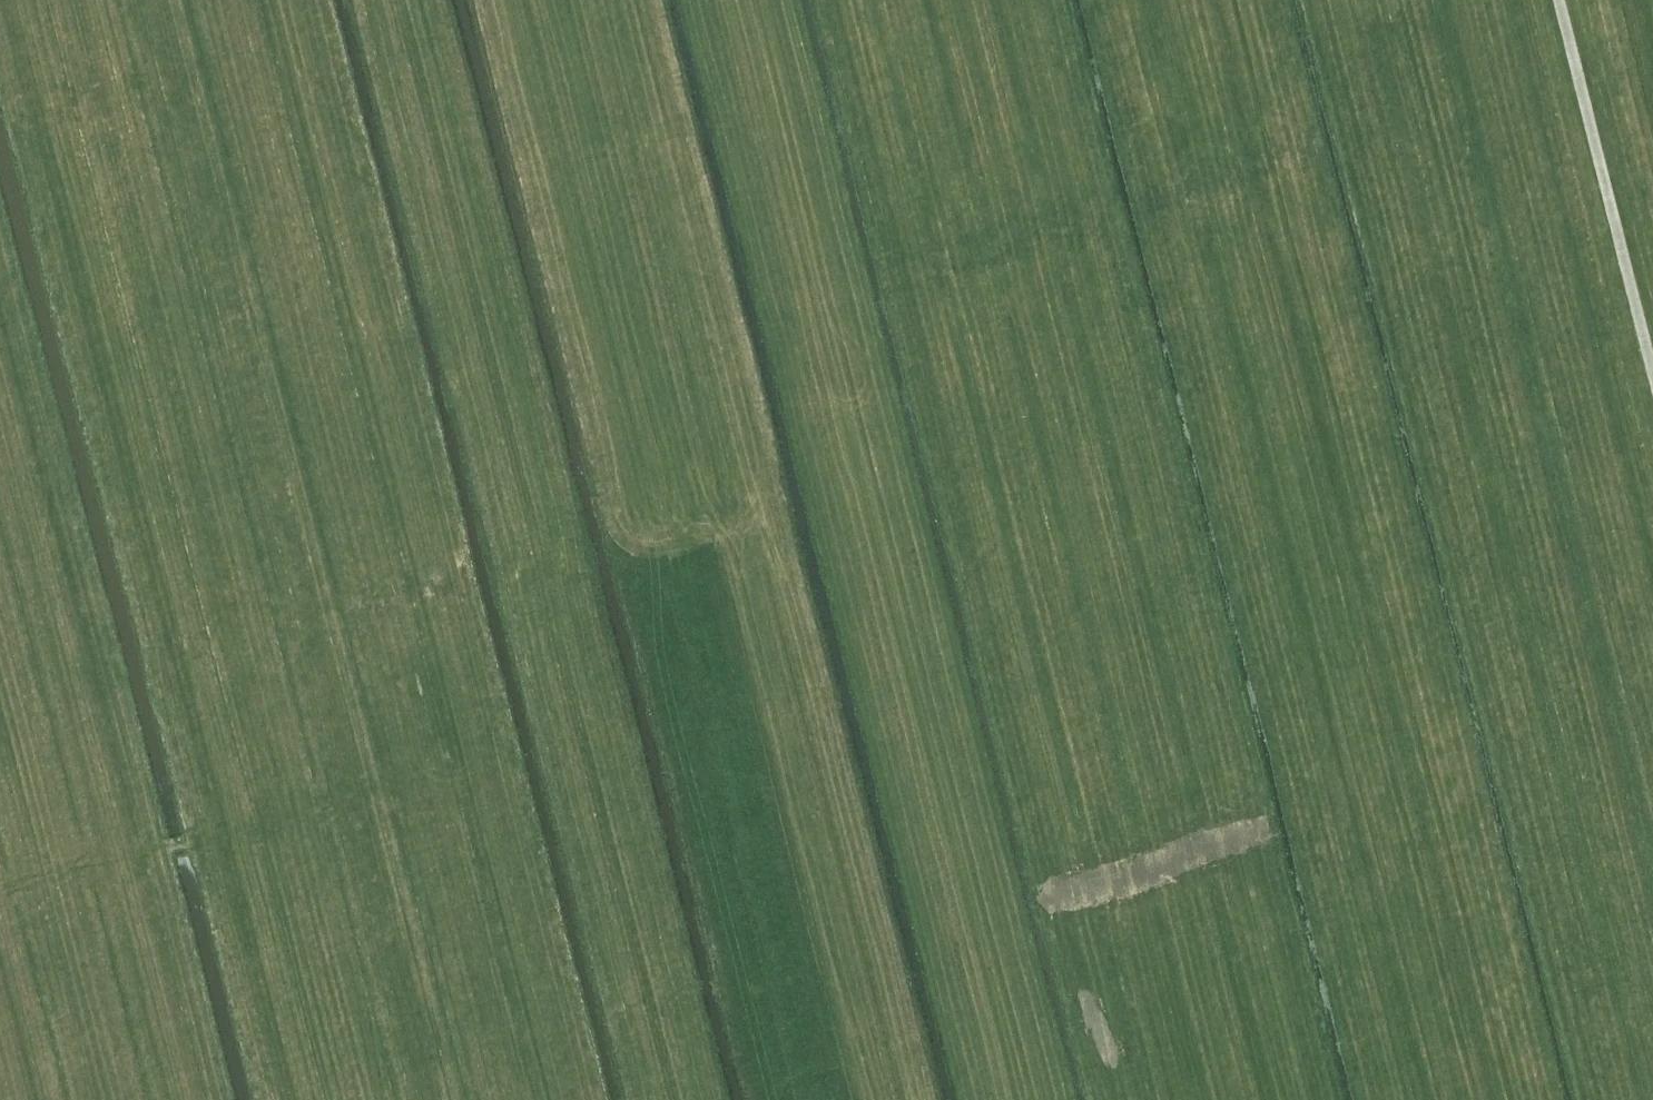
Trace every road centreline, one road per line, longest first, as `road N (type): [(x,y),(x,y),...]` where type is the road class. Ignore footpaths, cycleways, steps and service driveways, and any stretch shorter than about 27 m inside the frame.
road 1 (track): [(1556,0),(1652,385)]

